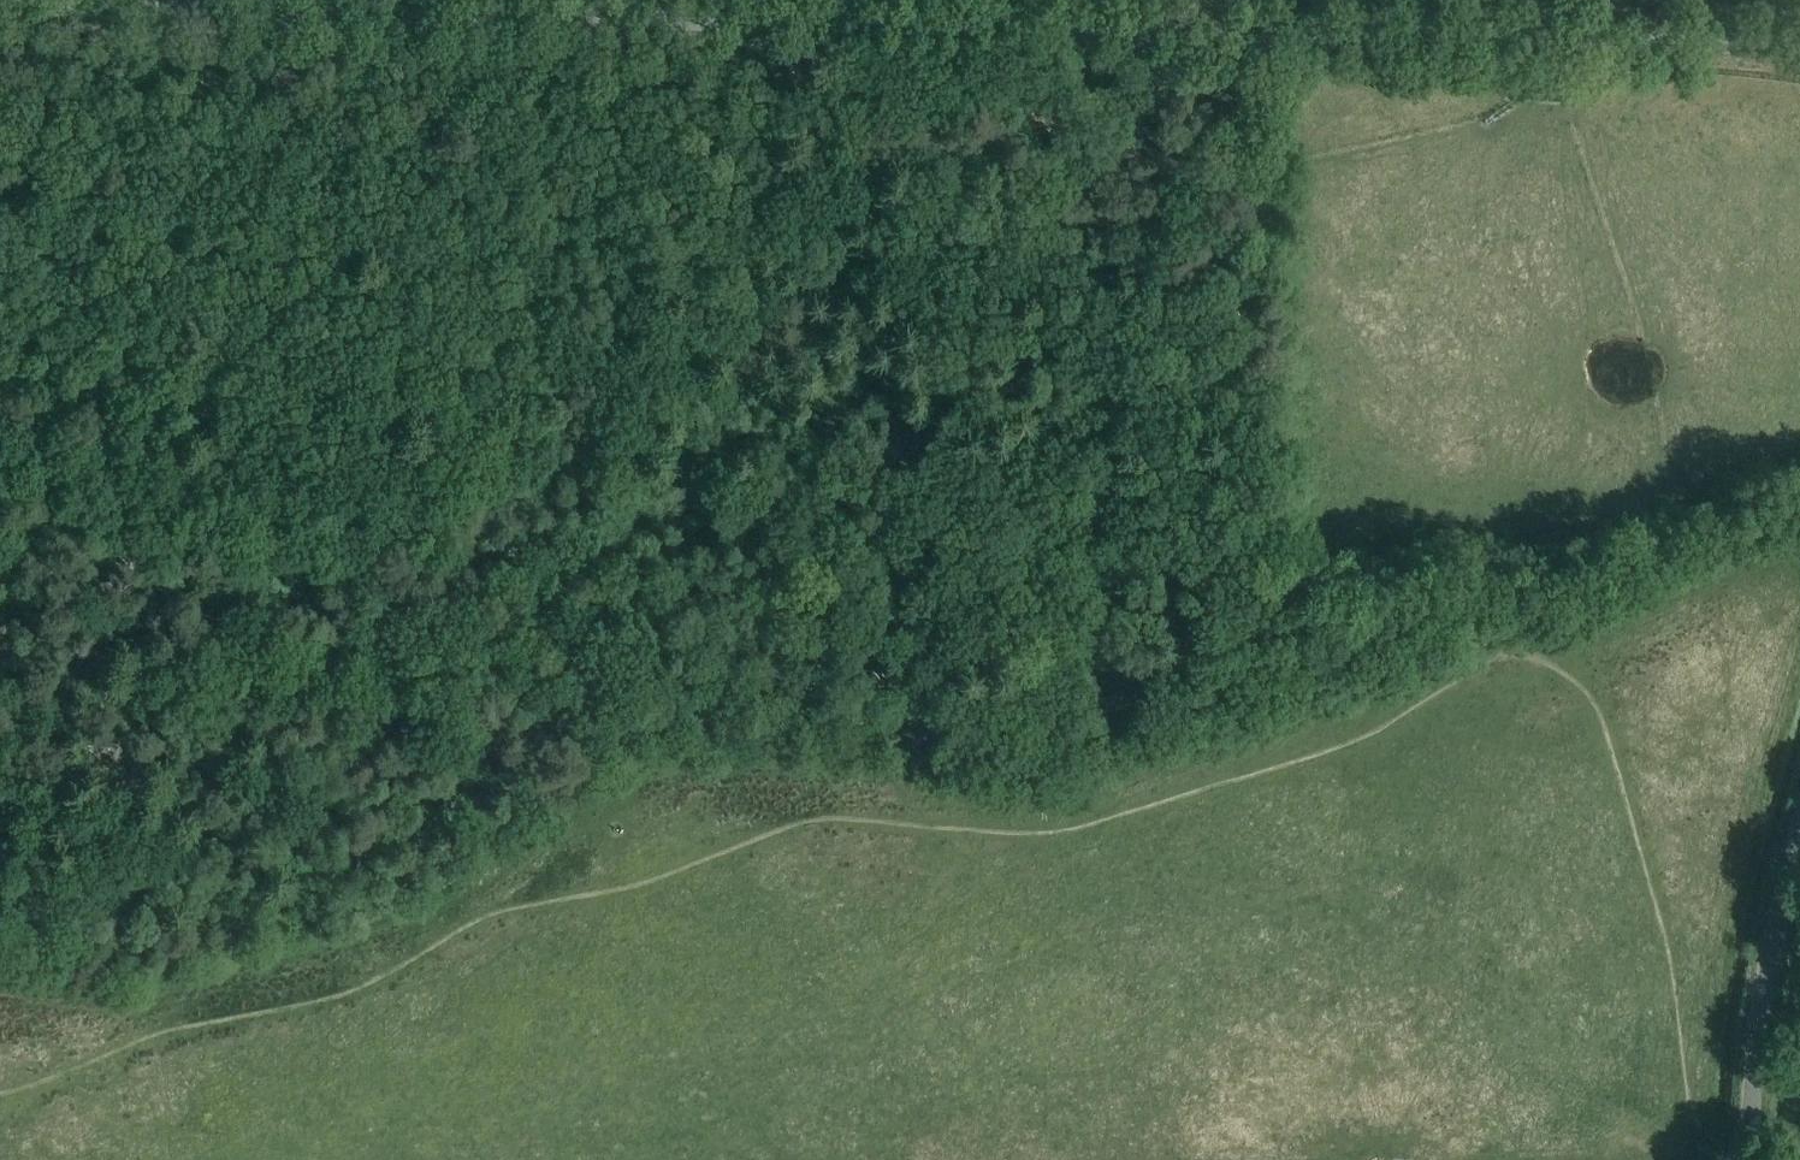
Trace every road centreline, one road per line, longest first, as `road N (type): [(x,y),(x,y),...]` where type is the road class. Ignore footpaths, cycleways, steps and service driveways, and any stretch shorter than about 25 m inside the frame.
road 1 (unclassified): [(0,6),(1799,47)]
road 2 (residential): [(1799,832),(1764,990),(1748,1159)]

